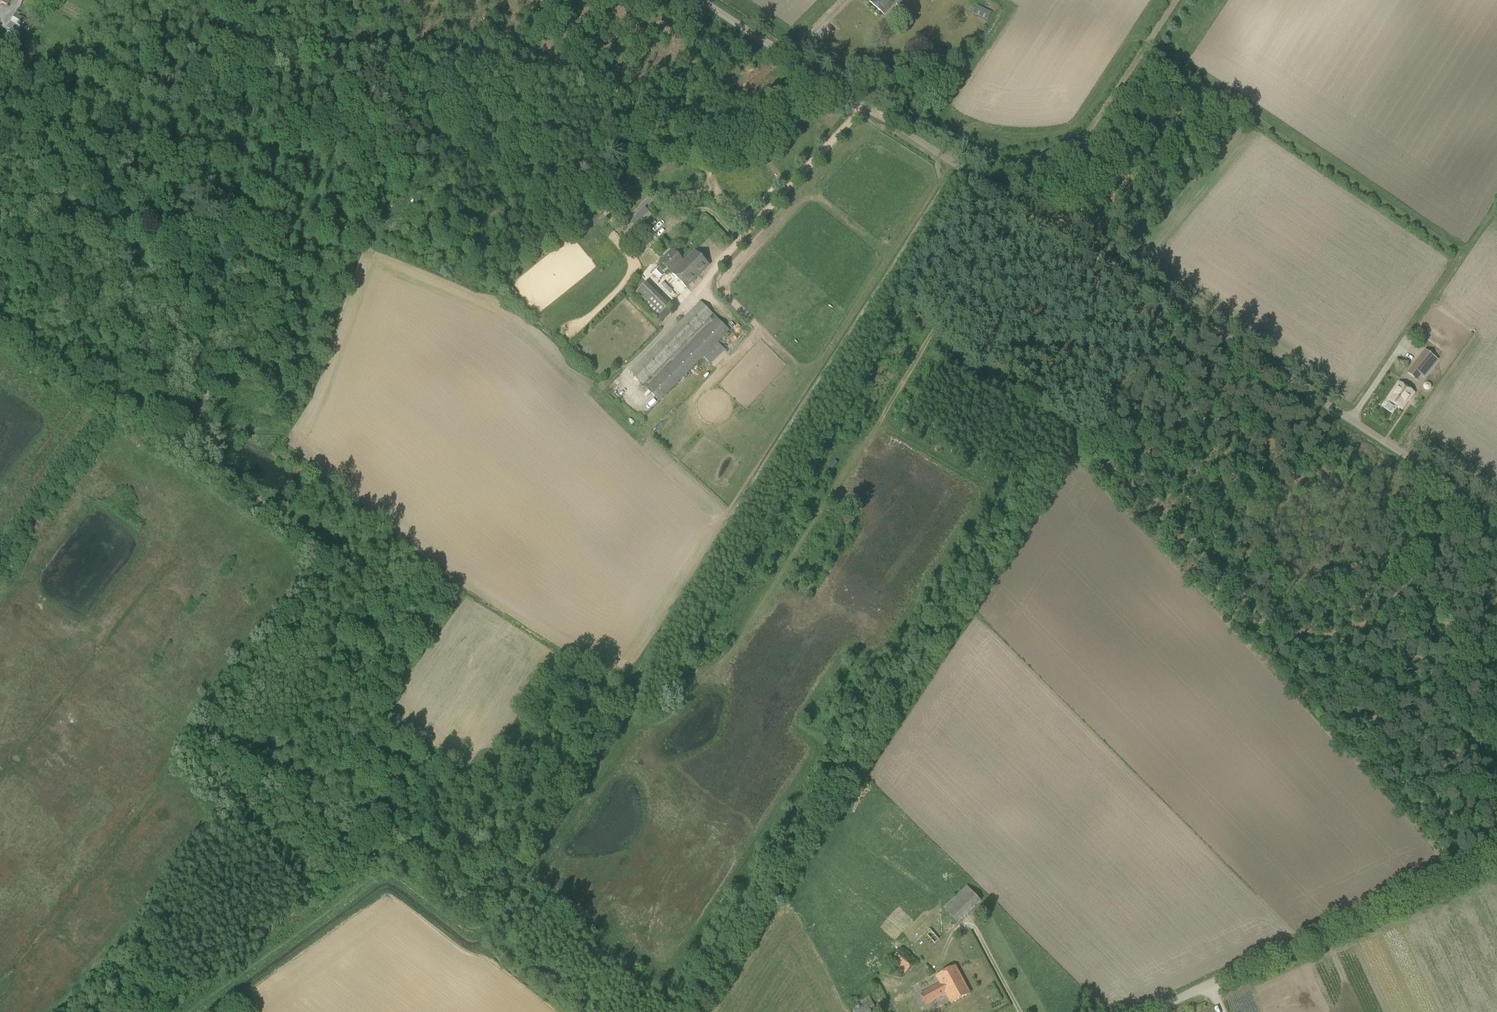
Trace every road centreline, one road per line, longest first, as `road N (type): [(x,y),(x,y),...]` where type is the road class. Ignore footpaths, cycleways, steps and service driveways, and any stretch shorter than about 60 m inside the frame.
road 1 (unclassified): [(1496,521),(699,0)]
road 2 (unclassified): [(1157,1011),(1496,856)]

